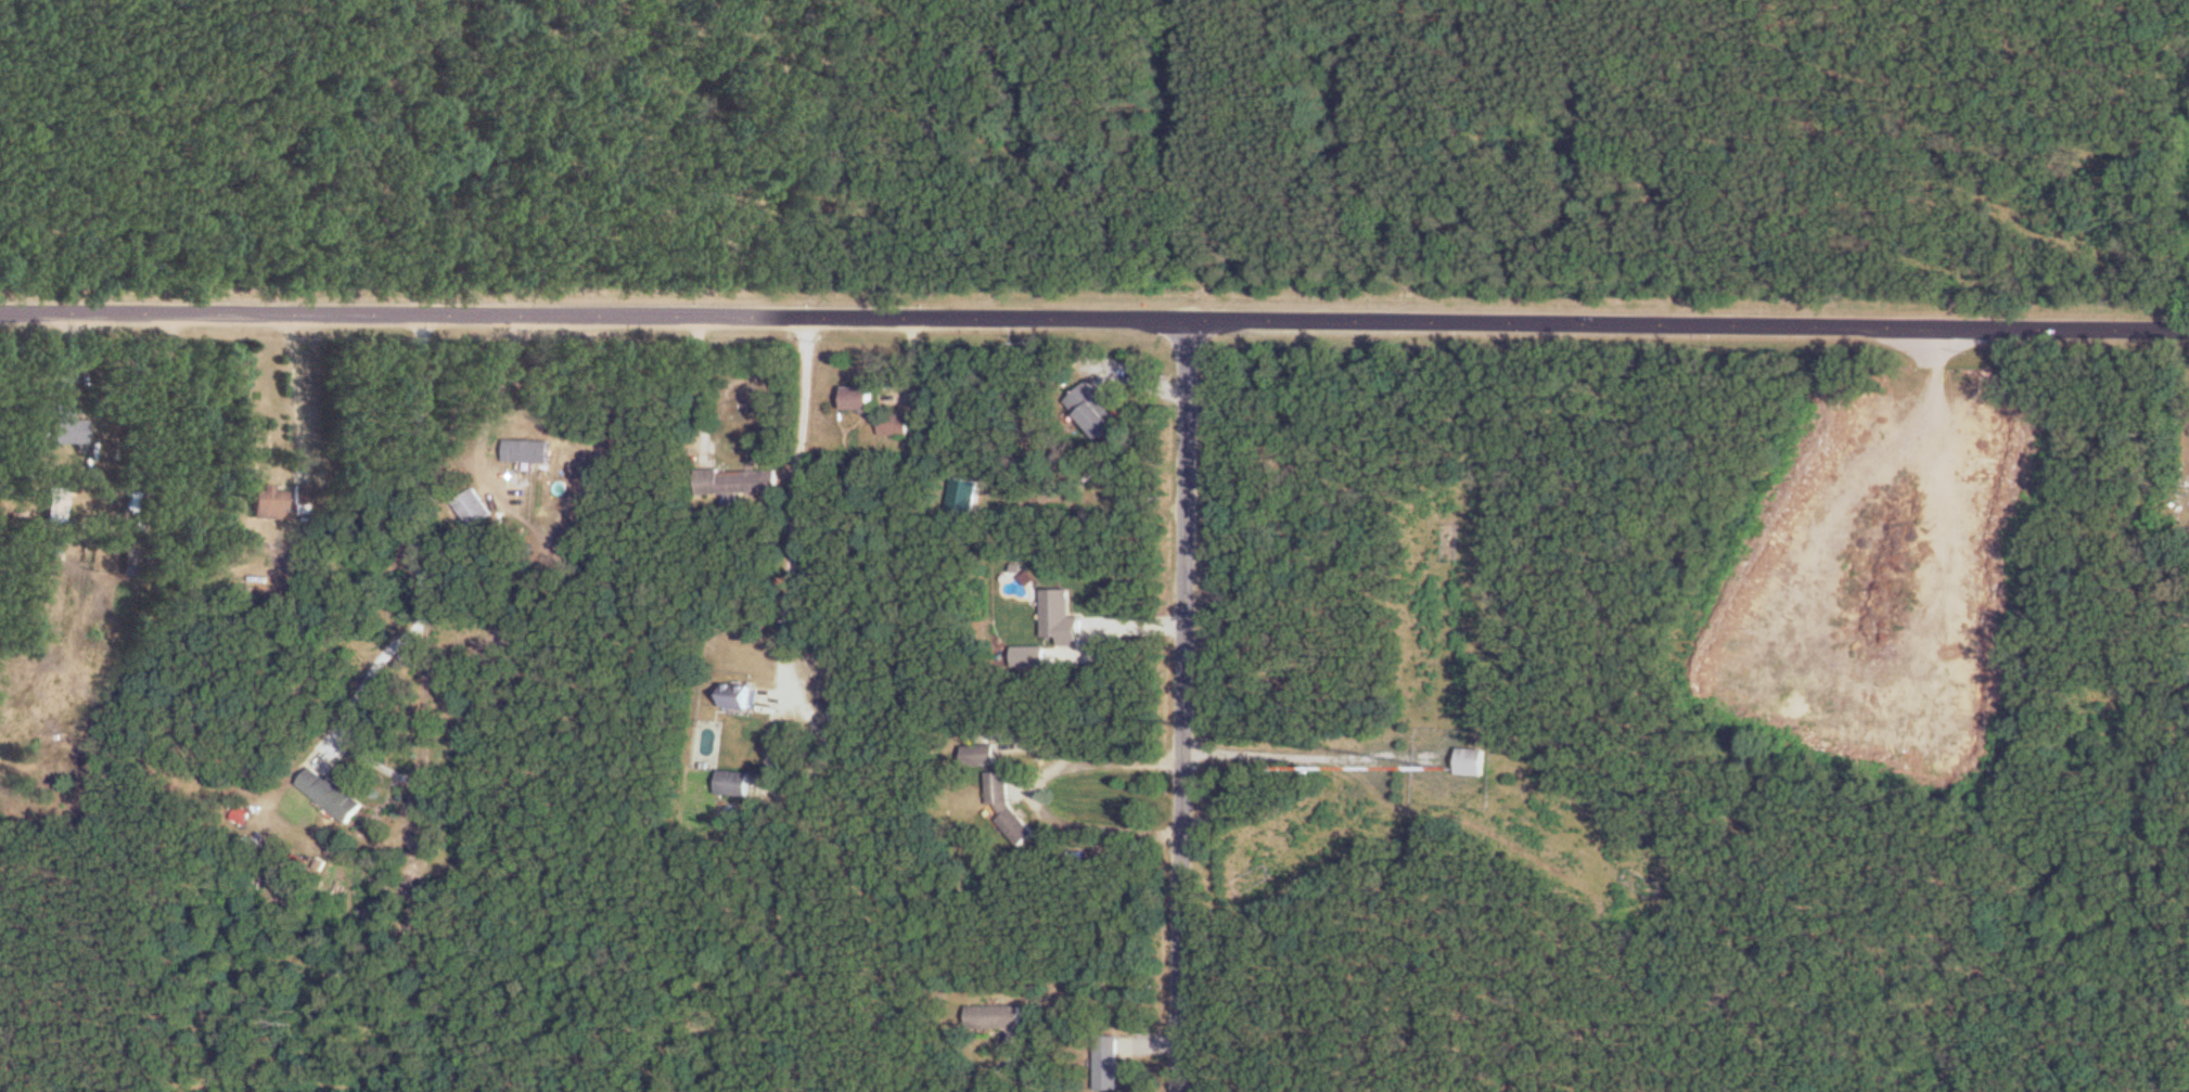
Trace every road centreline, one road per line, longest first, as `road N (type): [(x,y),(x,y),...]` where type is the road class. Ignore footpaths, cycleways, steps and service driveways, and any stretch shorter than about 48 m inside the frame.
road 1 (residential): [(0,314),(2188,327)]
road 2 (residential): [(1178,1091),(1196,316)]

